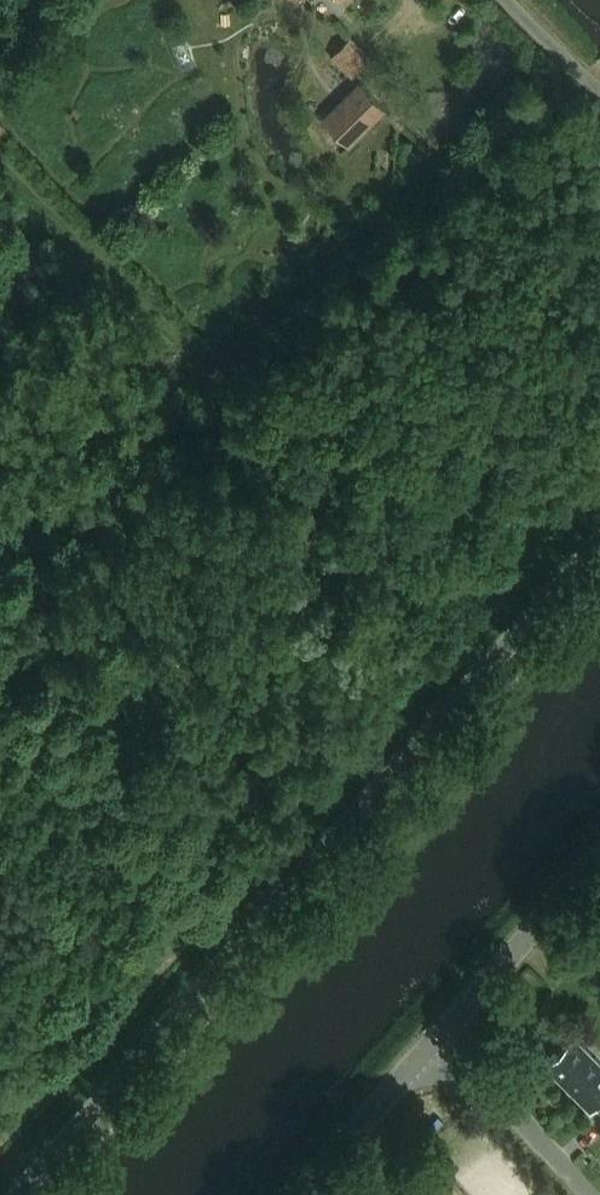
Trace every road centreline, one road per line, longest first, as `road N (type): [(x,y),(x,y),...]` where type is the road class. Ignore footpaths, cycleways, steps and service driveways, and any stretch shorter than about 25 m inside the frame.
road 1 (unclassified): [(21,1194),(599,547)]
road 2 (tertiary): [(440,1037),(599,855)]
road 3 (unclassified): [(594,1194),(440,1037)]
road 4 (tertiary): [(300,1194),(440,1037)]
road 5 (residential): [(508,0),(599,89)]

